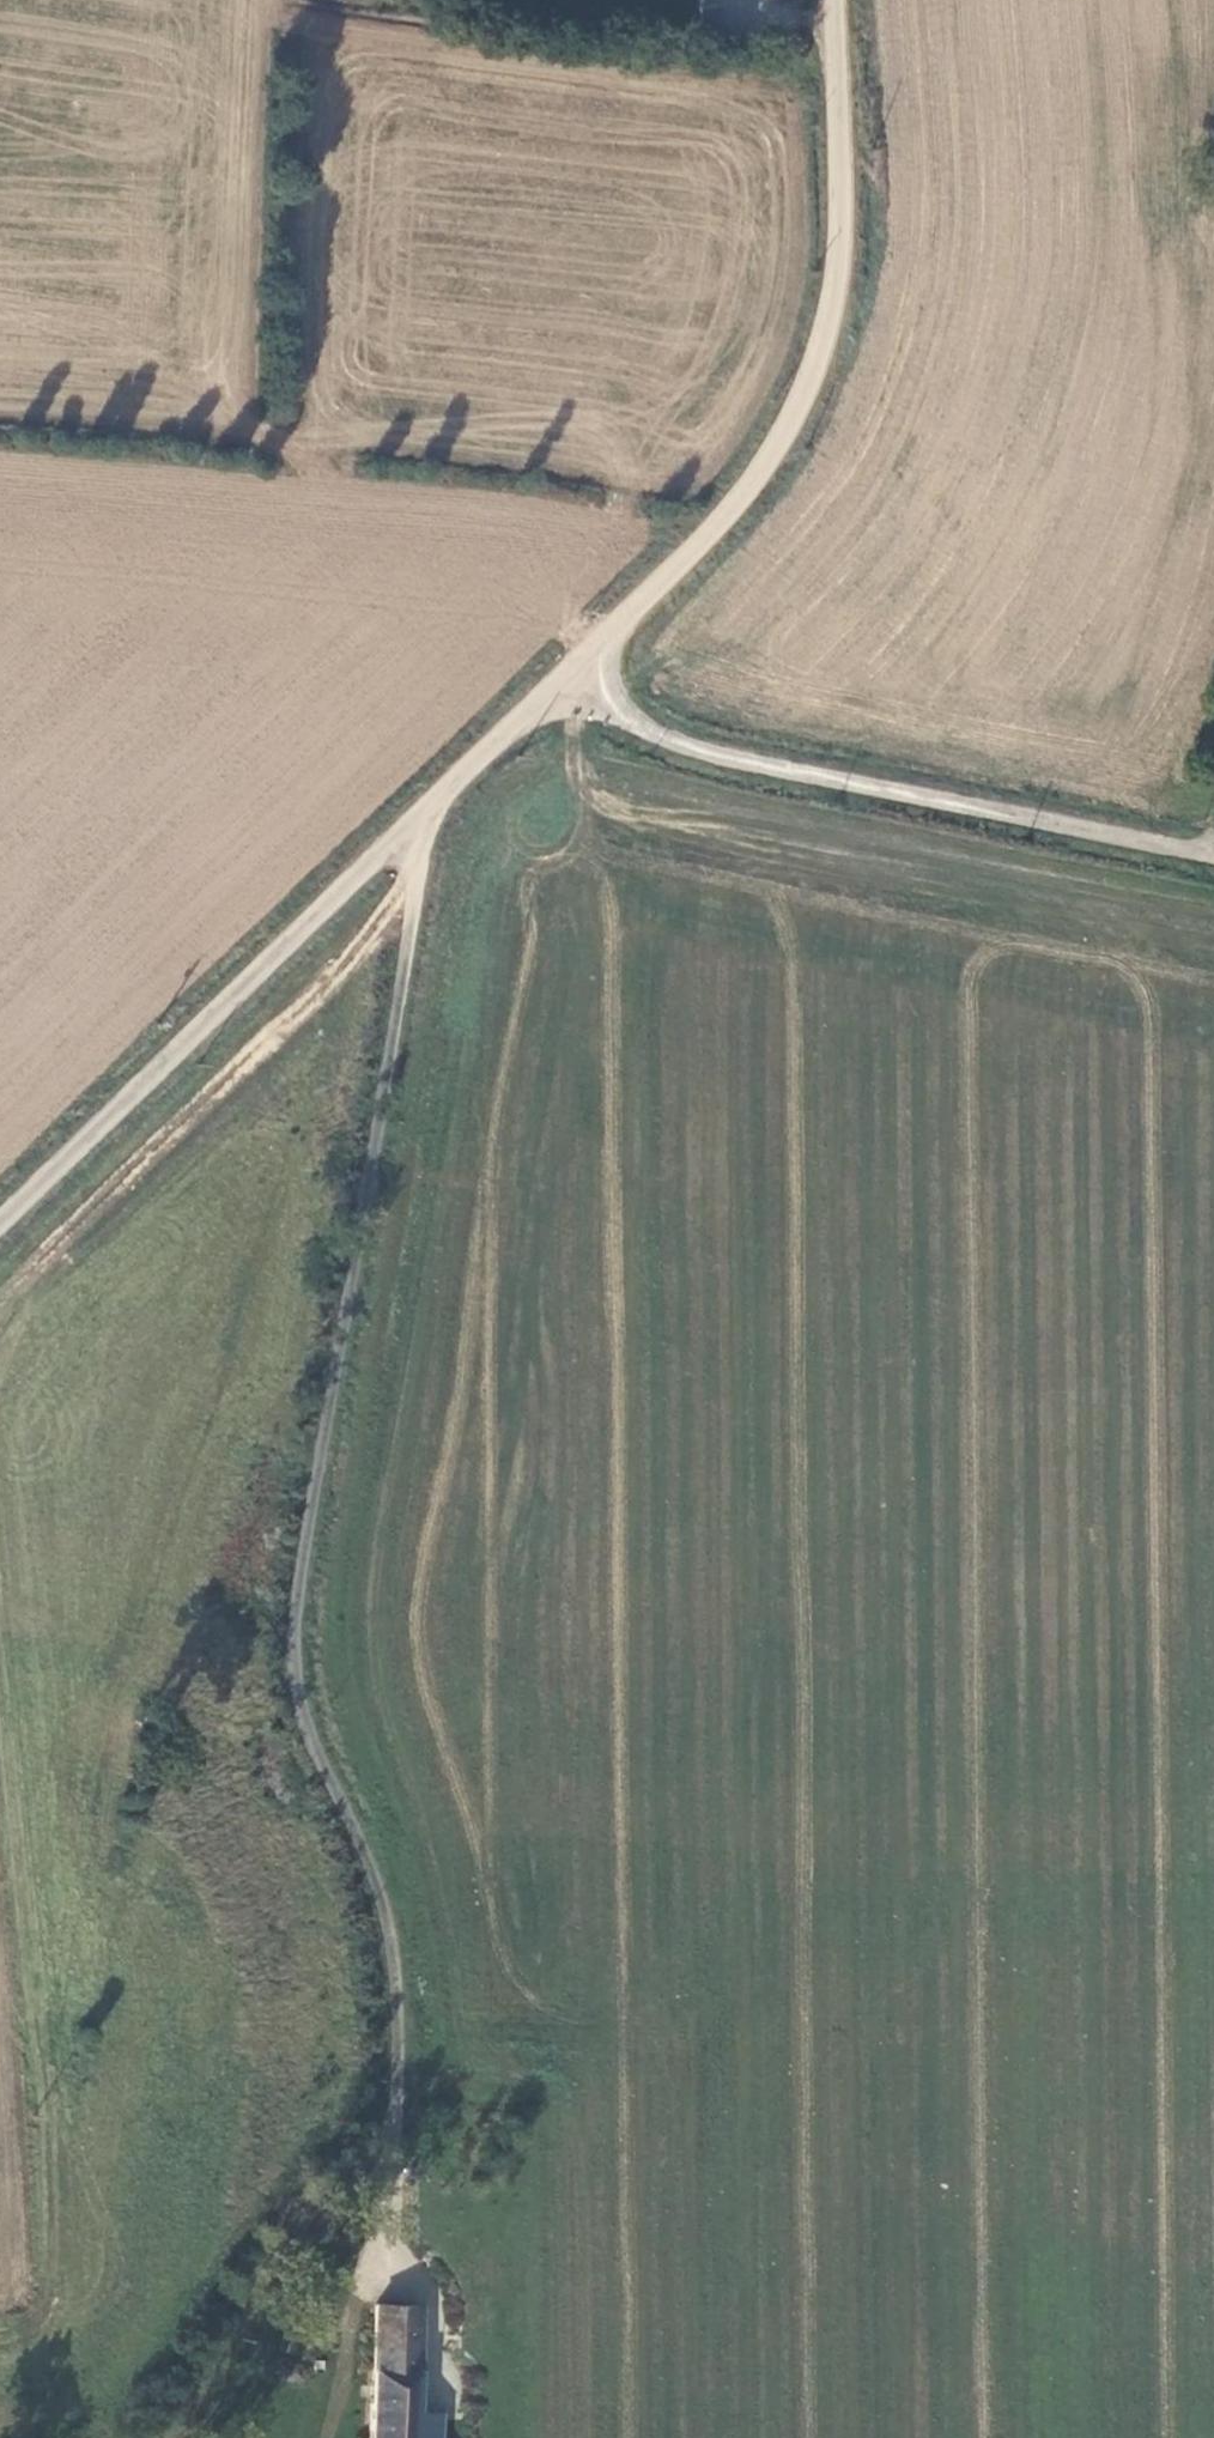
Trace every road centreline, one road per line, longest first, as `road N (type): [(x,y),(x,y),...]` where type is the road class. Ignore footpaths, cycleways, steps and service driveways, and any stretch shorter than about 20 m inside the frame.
road 1 (unclassified): [(833,0),(844,227),(835,304),(816,370),(783,439),(734,511),(564,698)]
road 2 (unclassified): [(564,698),(436,806),(0,1224)]
road 3 (unclassified): [(1213,855),(687,748),(564,698)]

